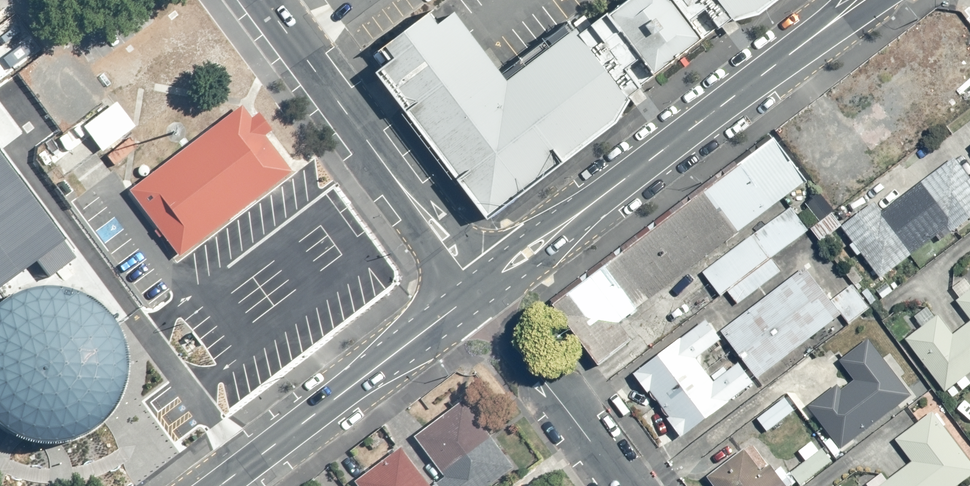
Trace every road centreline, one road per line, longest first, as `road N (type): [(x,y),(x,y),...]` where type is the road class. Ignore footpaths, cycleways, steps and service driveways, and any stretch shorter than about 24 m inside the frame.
road 1 (secondary): [(476,292),(845,15)]
road 2 (residential): [(261,0),(476,292)]
road 3 (secondary): [(219,485),(476,292)]
road 4 (residential): [(476,292),(618,485)]

